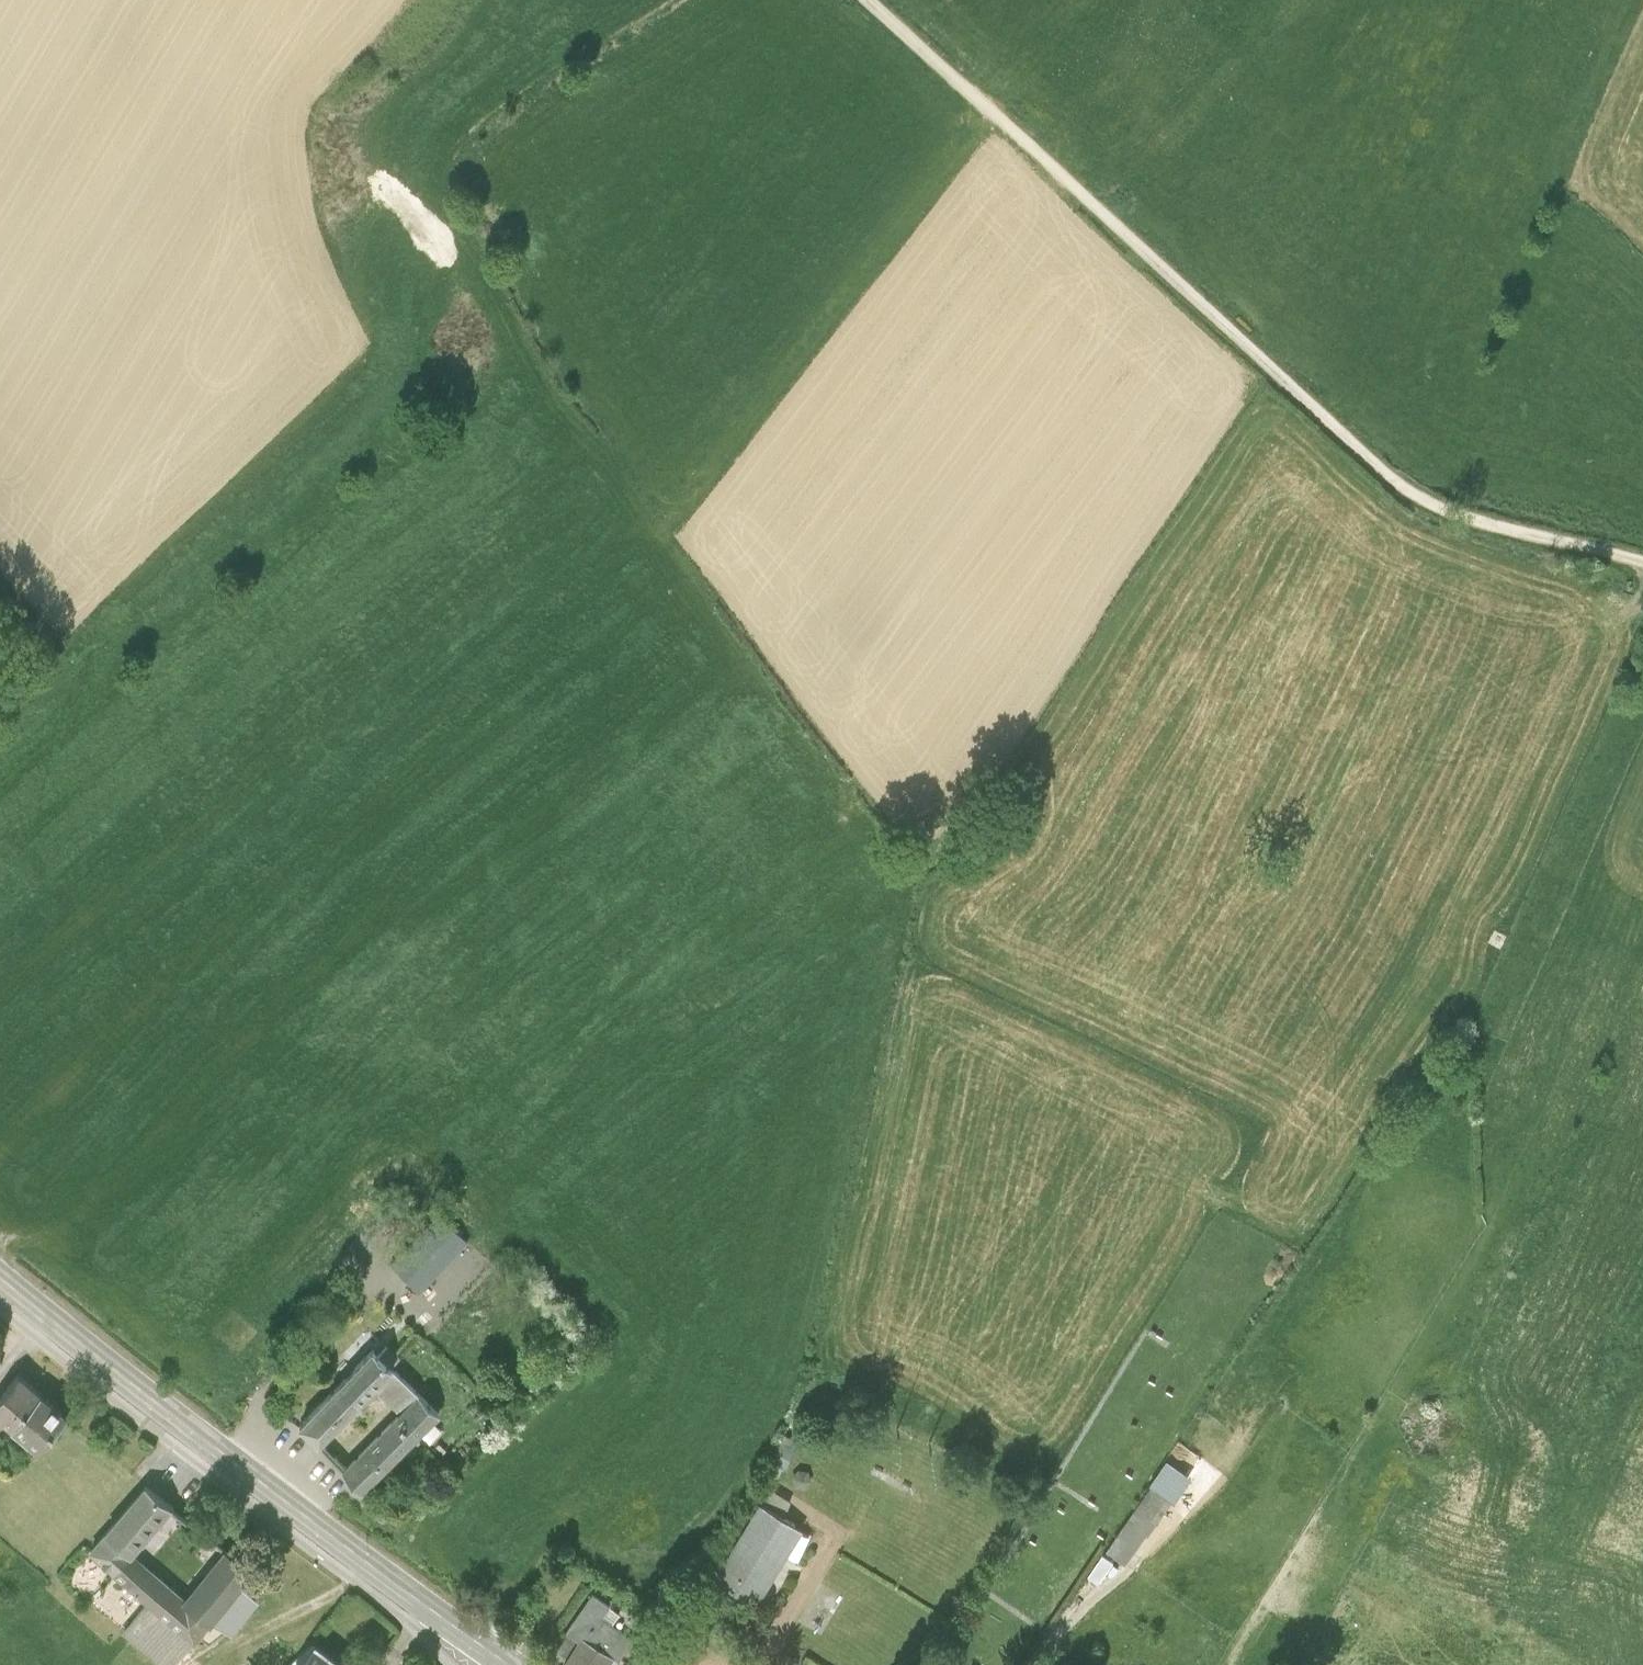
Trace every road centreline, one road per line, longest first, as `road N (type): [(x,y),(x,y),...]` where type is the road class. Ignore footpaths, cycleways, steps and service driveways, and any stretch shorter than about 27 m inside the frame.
road 1 (track): [(1642,559),(1474,522),(1418,498),(869,0)]
road 2 (secondary): [(0,1276),(509,1664)]

